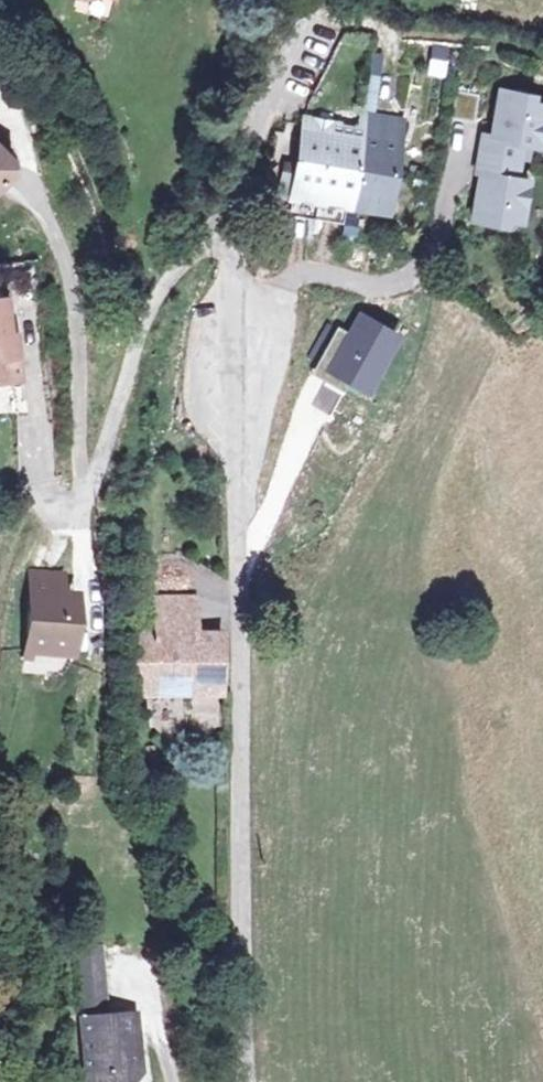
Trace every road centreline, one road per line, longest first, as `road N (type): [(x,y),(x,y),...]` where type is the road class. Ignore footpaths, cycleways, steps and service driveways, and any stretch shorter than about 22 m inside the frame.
road 1 (unclassified): [(245,1081),(238,299)]
road 2 (residential): [(461,129),(439,240),(416,274),(388,286),(302,275),(238,299)]
road 3 (residential): [(87,487),(74,296),(35,185)]
road 4 (residential): [(87,487),(164,287),(193,262),(236,249)]
road 5 (unclassified): [(236,249),(251,153),(313,0)]

